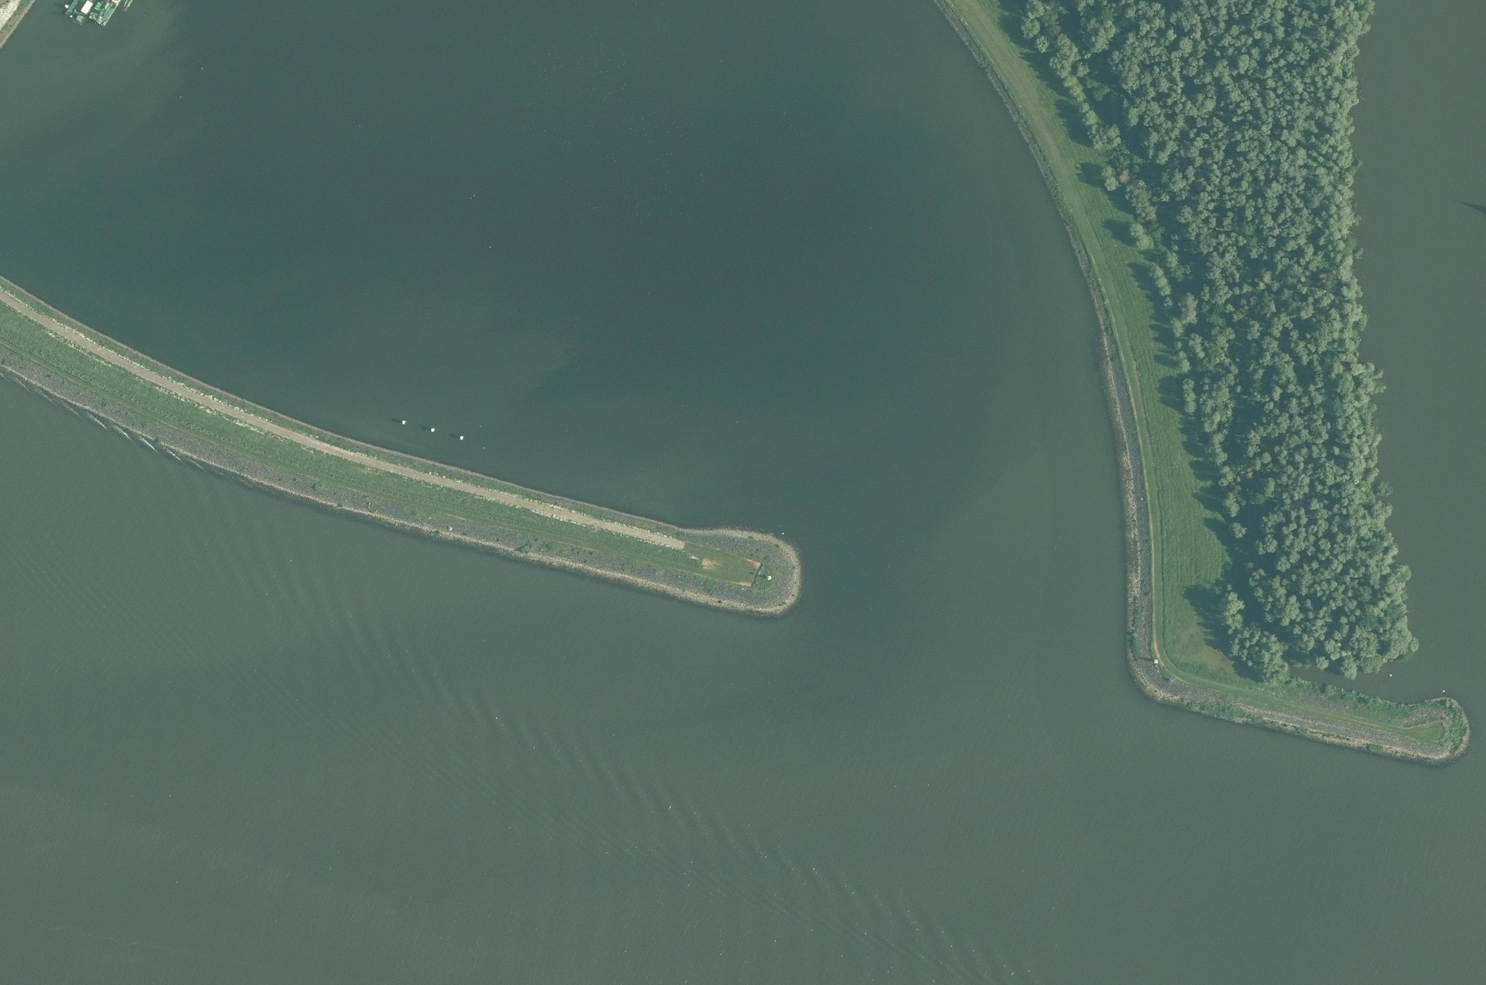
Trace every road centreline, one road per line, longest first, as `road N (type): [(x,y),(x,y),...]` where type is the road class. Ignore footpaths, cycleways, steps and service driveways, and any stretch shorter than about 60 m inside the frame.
road 1 (unclassified): [(0,294),(181,389),(335,450),(696,547)]

